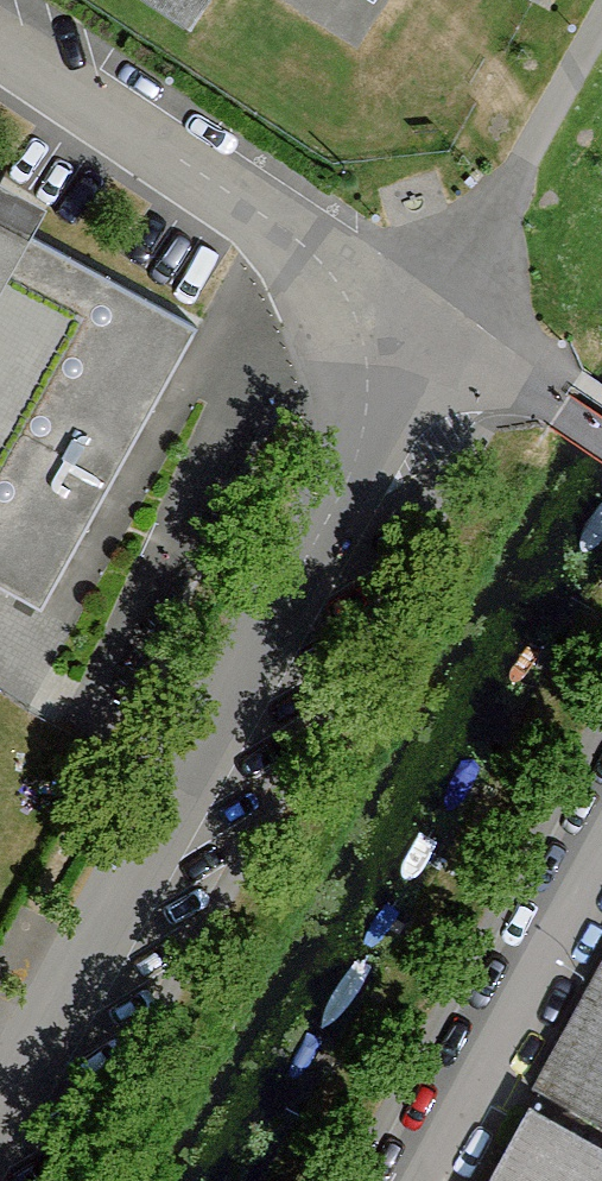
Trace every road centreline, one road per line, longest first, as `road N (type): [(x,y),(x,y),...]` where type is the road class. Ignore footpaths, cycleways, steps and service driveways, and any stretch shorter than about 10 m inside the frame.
road 1 (unclassified): [(429,338),(0,1112)]
road 2 (unclassified): [(429,338),(0,40)]
road 3 (residential): [(601,845),(421,1180)]
road 4 (unclassified): [(429,338),(601,433)]

